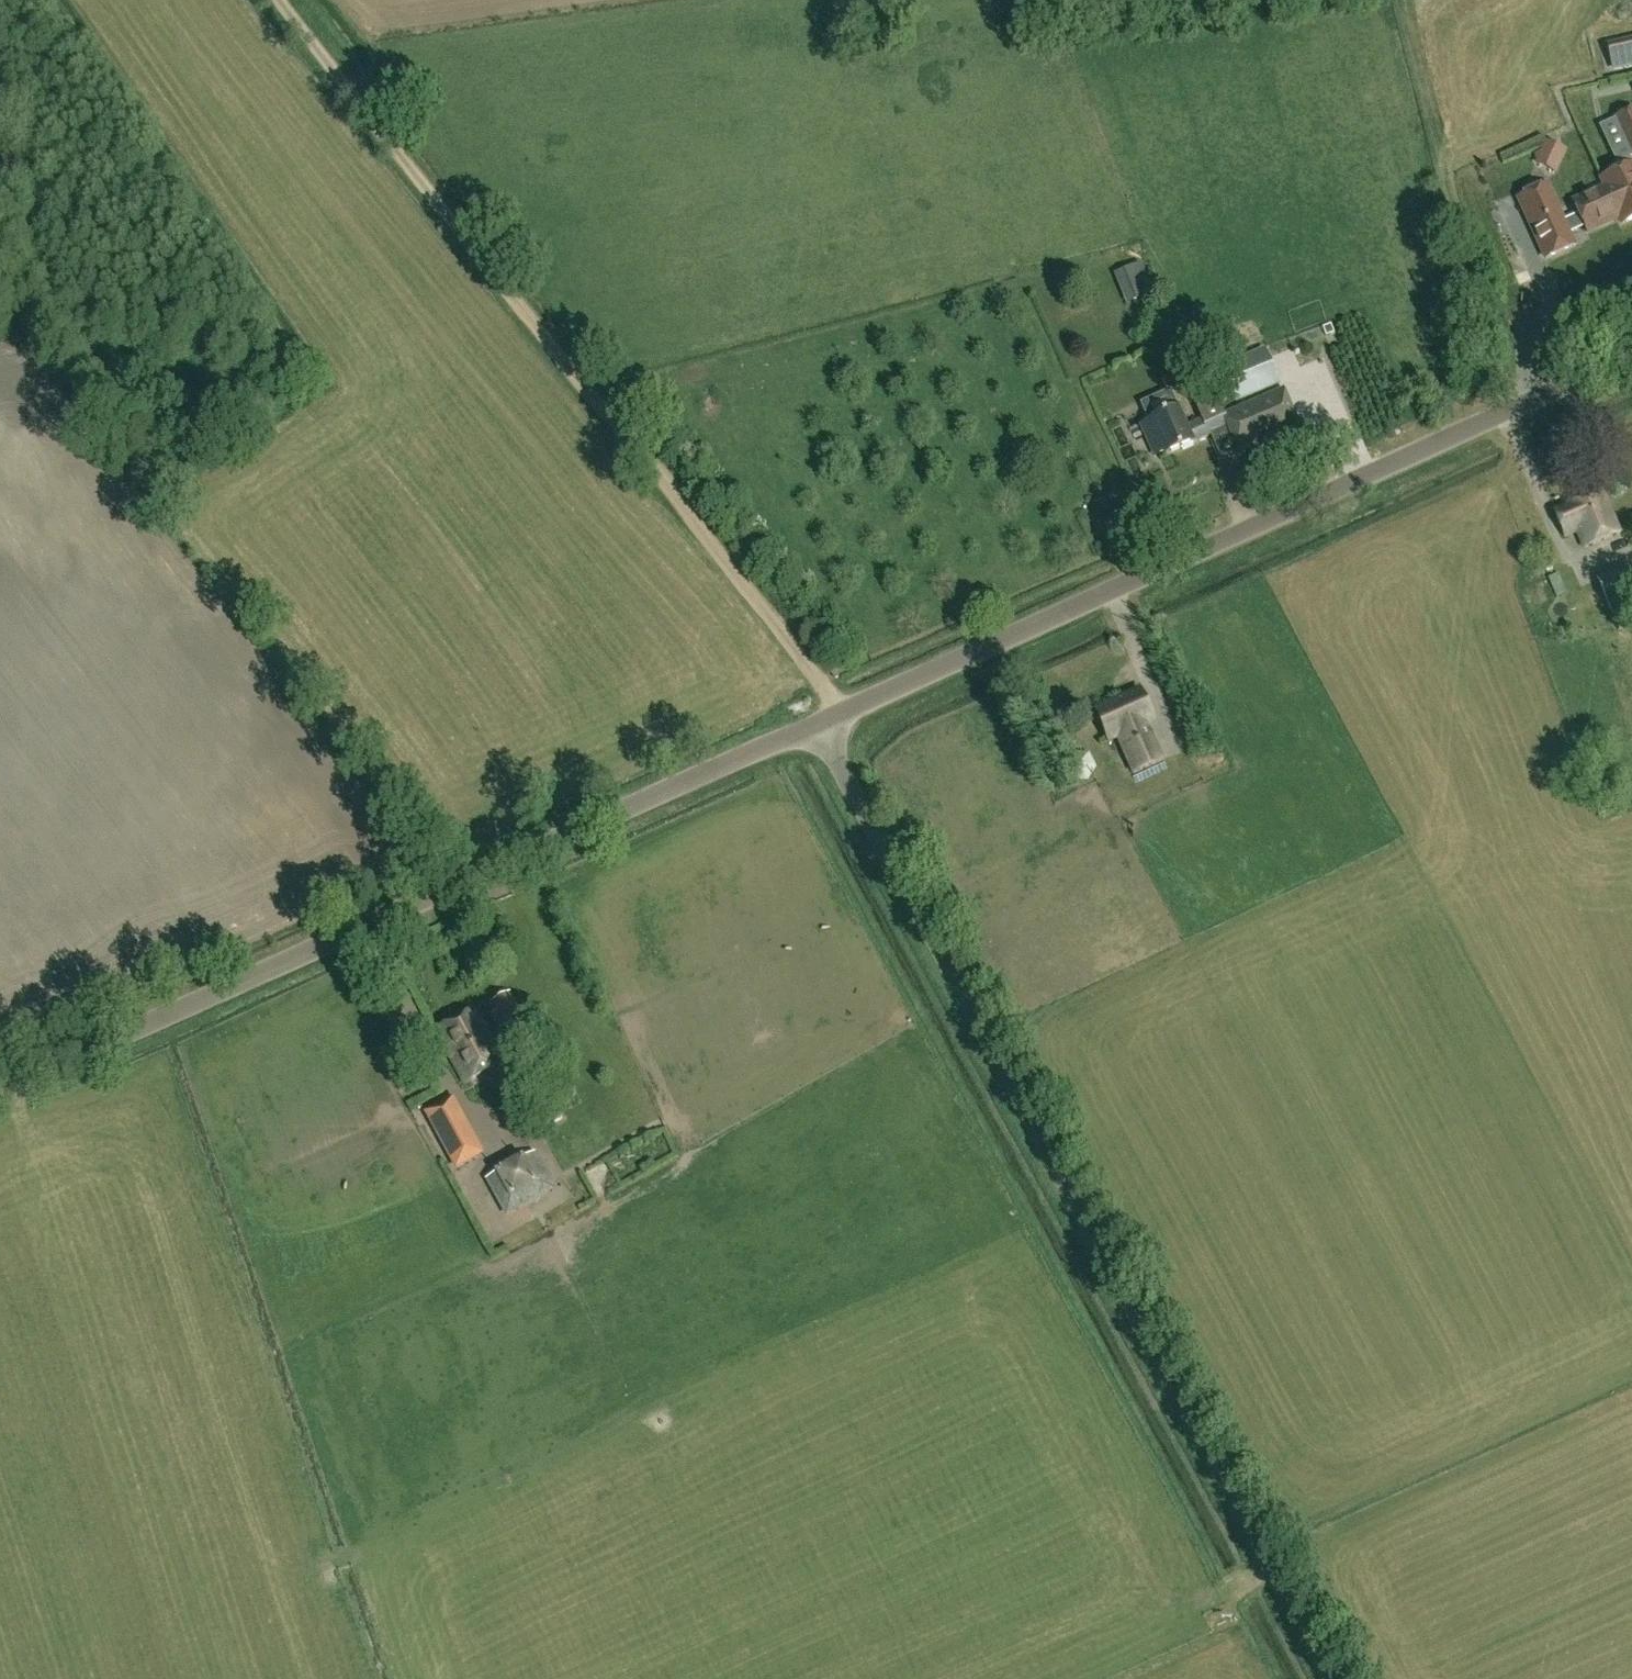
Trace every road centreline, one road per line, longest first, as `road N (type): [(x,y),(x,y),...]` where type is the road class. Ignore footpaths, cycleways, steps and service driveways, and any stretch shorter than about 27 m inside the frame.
road 1 (unclassified): [(1336,1678),(986,1049),(821,727)]
road 2 (track): [(844,714),(274,0)]
road 3 (tertiary): [(0,1105),(821,727)]
road 4 (tertiary): [(821,727),(1631,357)]

